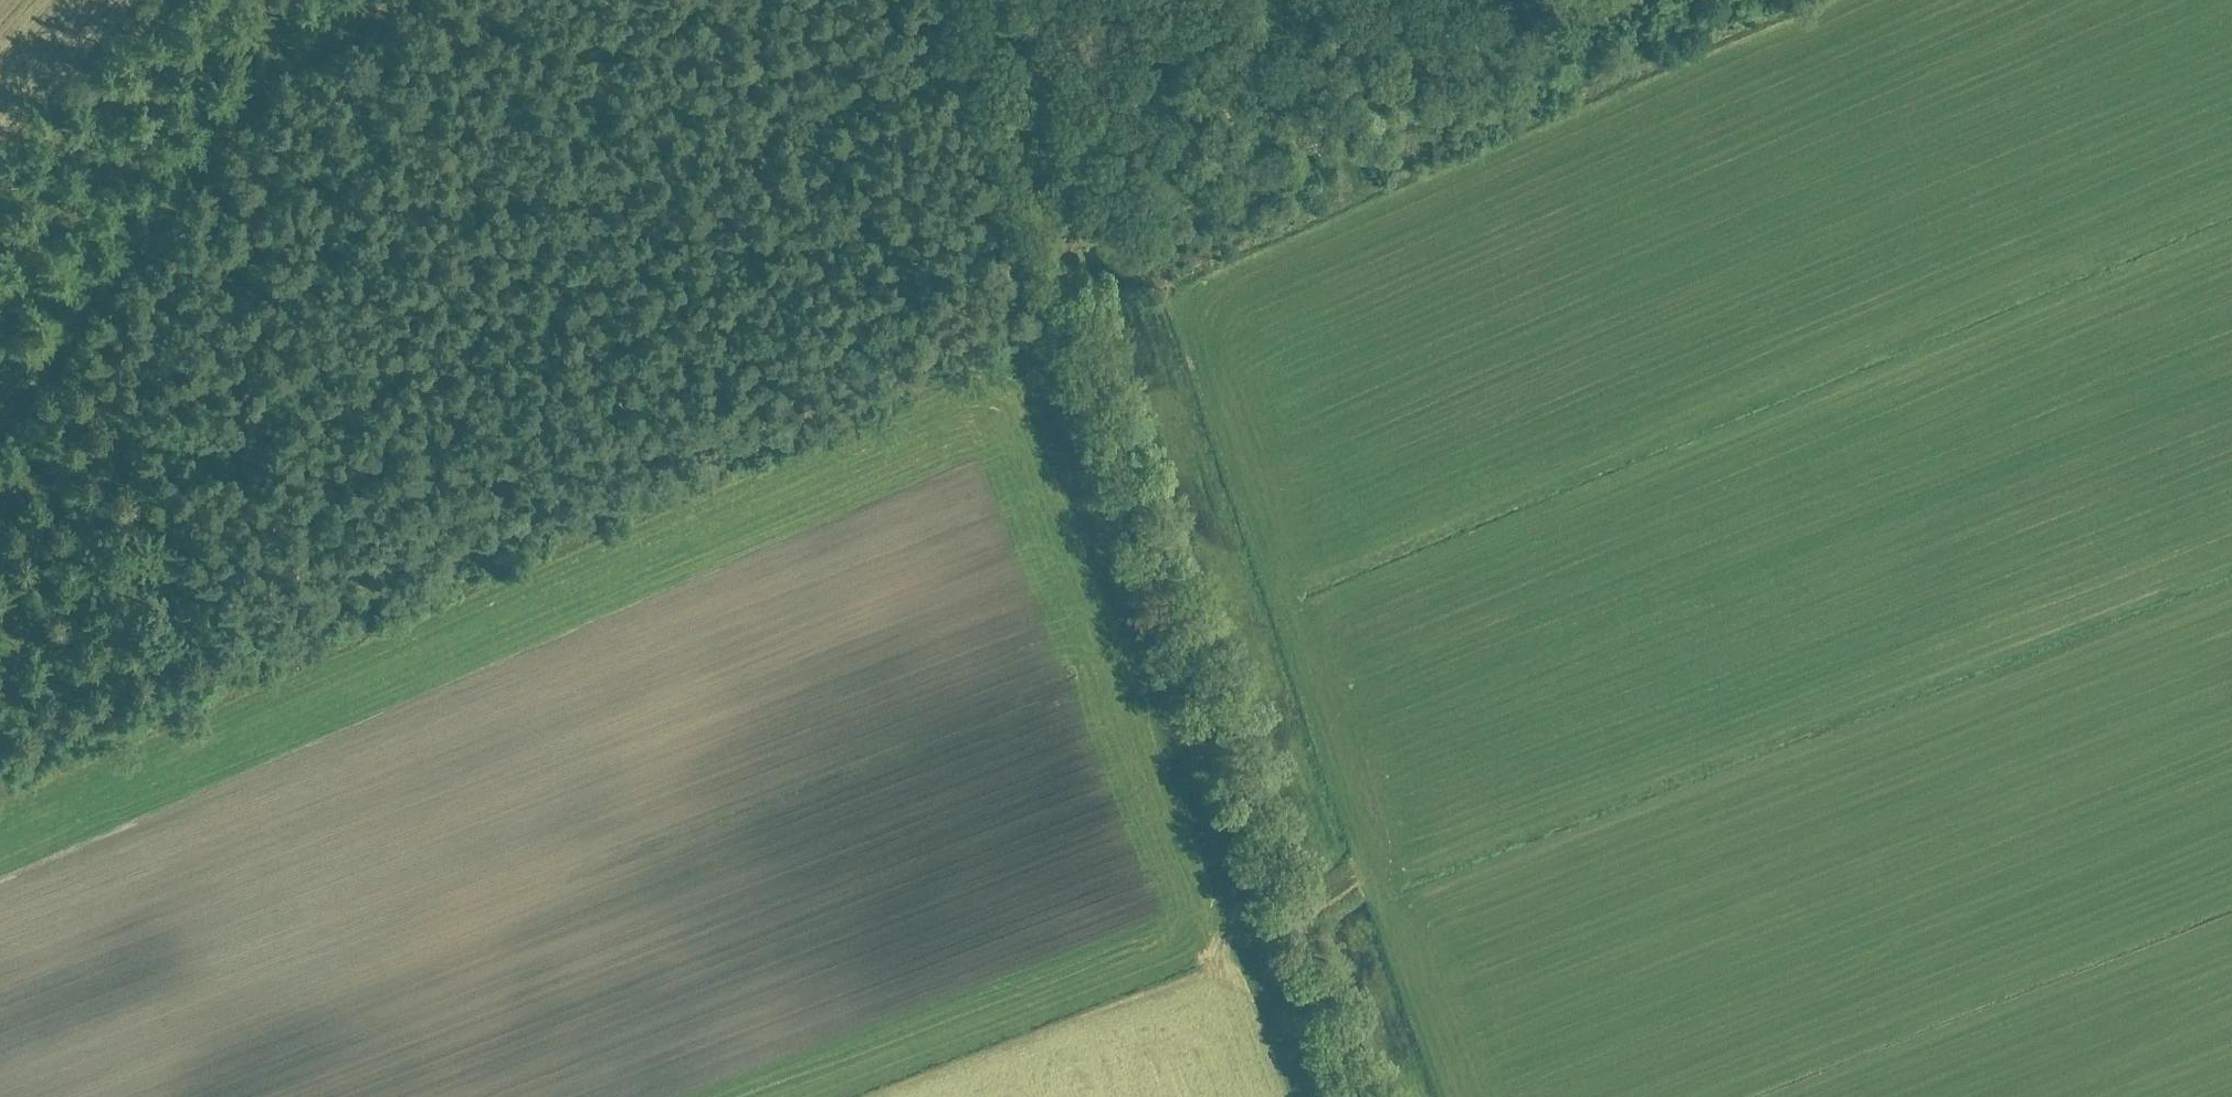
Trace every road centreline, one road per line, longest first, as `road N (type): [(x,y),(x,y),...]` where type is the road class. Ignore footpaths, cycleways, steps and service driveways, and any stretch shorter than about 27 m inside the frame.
road 1 (track): [(964,0),(1371,1096)]
road 2 (track): [(0,397),(280,39),(338,0)]

